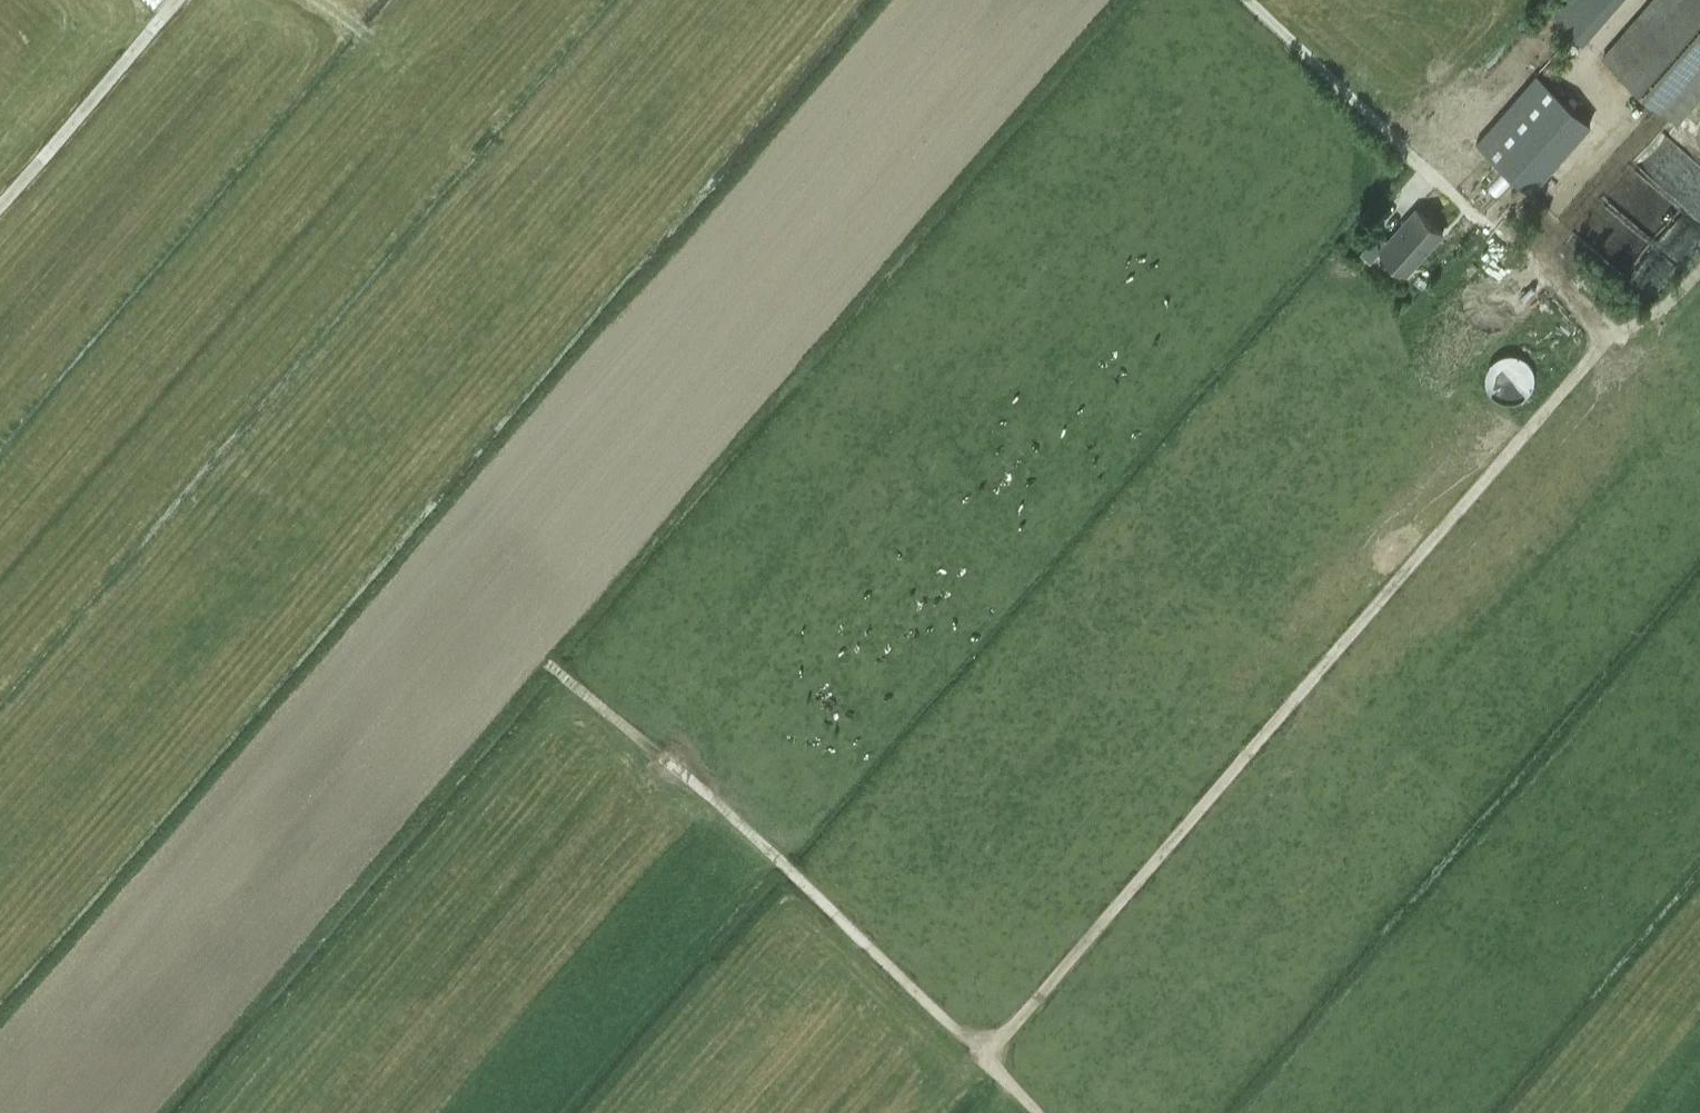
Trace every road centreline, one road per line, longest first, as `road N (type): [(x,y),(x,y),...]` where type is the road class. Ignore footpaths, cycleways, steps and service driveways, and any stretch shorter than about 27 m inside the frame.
road 1 (track): [(1061,1112),(997,1047),(1606,343),(1248,0)]
road 2 (track): [(997,1047),(793,849),(553,649)]
road 3 (track): [(0,201),(177,0)]

